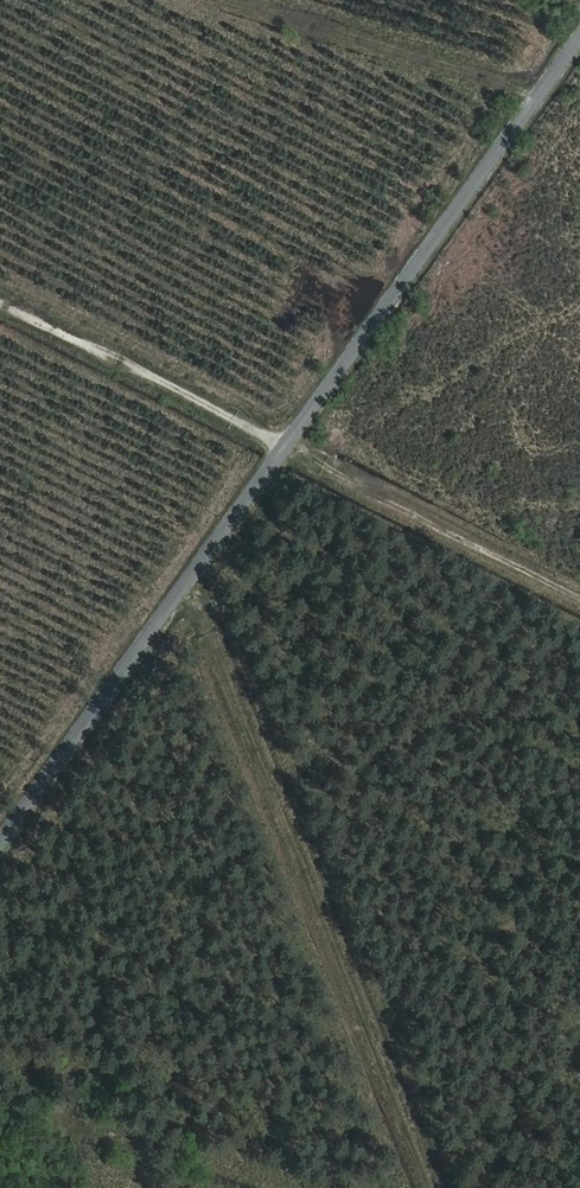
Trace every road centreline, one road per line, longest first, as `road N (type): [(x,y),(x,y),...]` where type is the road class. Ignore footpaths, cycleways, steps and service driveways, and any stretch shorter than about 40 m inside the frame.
road 1 (unclassified): [(579,50),(0,858)]
road 2 (track): [(448,1187),(206,575)]
road 3 (track): [(318,416),(579,570)]

